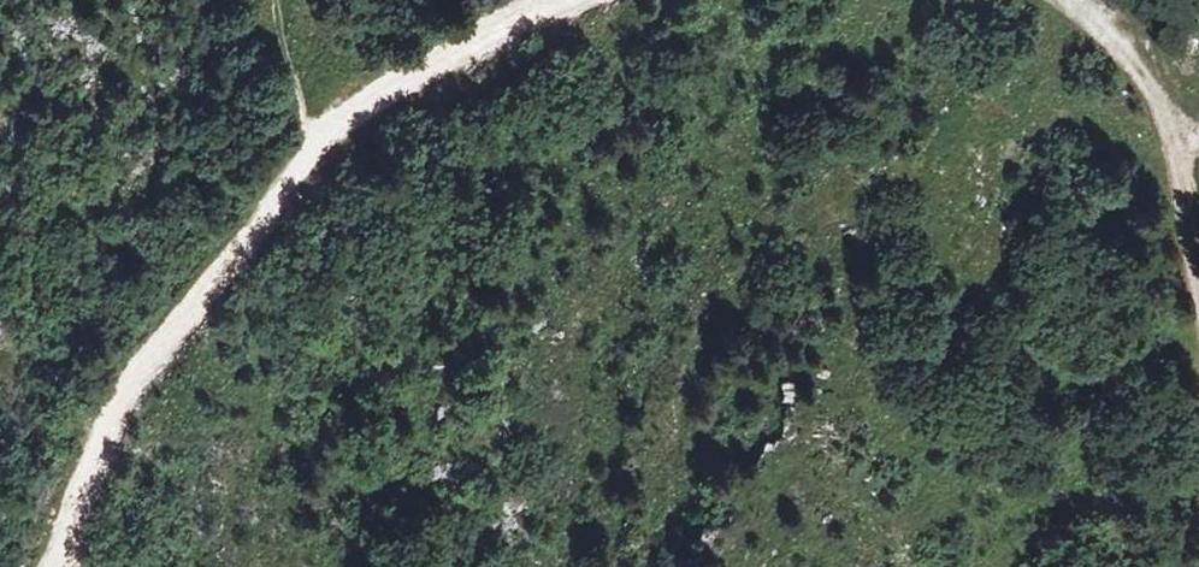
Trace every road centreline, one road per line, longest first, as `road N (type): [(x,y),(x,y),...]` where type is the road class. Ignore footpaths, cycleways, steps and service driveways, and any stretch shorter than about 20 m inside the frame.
road 1 (track): [(316,138),(274,211),(128,378),(45,566)]
road 2 (track): [(550,0),(316,138)]
road 3 (track): [(1071,0),(1111,36),(1170,123)]
road 4 (track): [(1170,123),(1198,272)]

